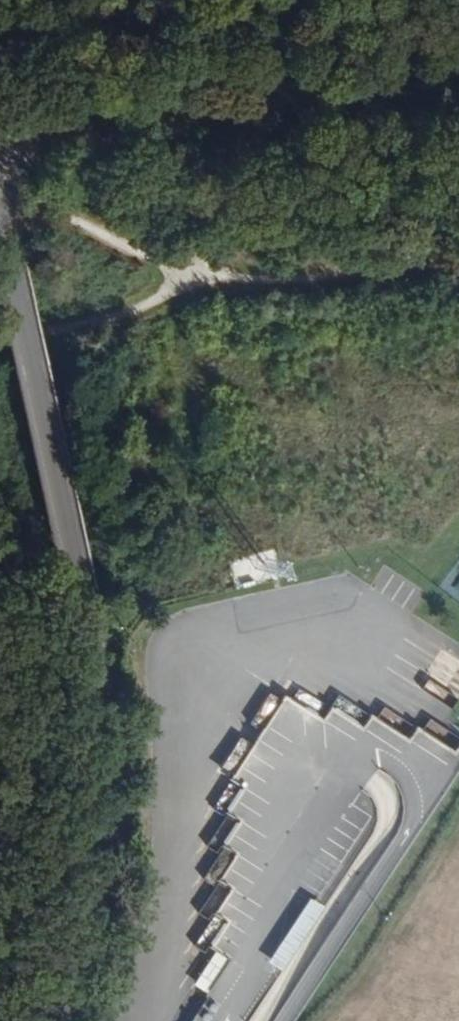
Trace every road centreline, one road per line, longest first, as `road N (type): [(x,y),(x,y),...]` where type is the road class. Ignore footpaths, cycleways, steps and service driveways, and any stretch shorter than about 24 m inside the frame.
road 1 (tertiary): [(0,212),(95,687),(96,819),(78,965),(53,1020)]
road 2 (track): [(458,266),(286,280),(186,277),(94,328),(0,350)]
road 3 (tertiary): [(458,68),(129,106),(0,137)]

